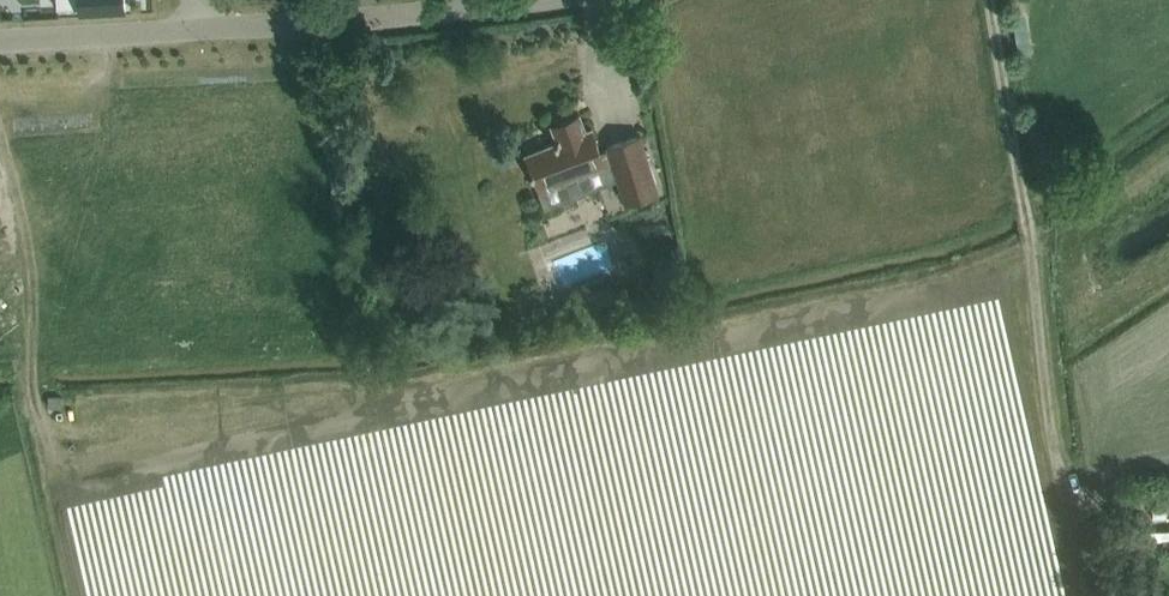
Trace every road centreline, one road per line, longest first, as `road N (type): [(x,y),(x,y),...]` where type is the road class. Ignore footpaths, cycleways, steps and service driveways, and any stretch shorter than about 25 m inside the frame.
road 1 (track): [(1096,595),(1011,179),(987,0)]
road 2 (unclassified): [(211,36),(554,0)]
road 3 (unclassified): [(0,48),(211,36)]

